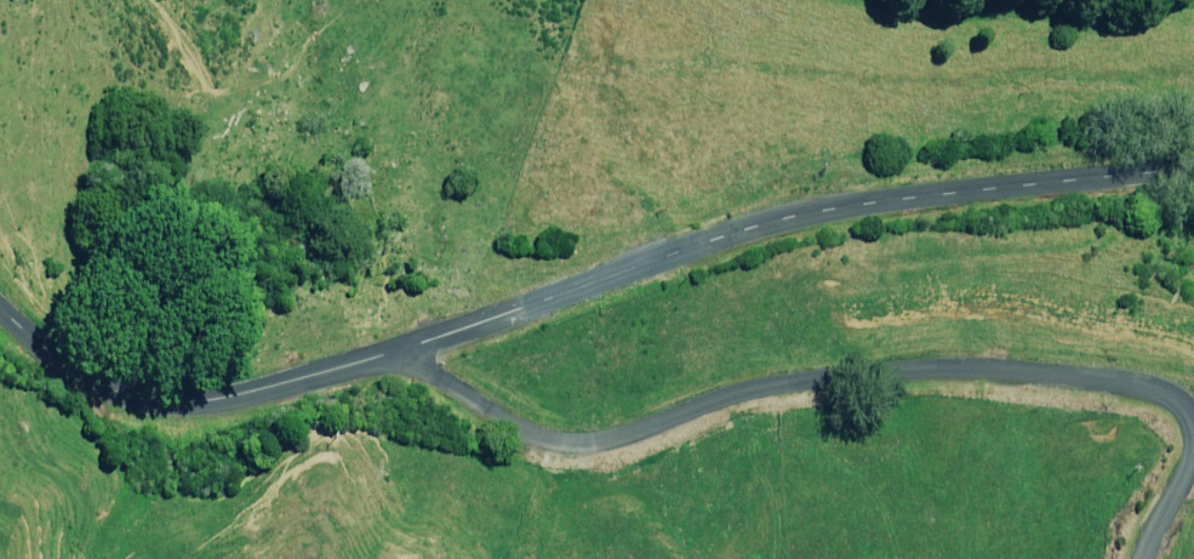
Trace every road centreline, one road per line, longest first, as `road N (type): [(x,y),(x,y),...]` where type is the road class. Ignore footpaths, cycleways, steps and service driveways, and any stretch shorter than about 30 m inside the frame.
road 1 (unclassified): [(401,388),(557,447),(853,366),(1109,370),(1163,406),(1157,449),(1106,558)]
road 2 (unclassified): [(401,388),(562,325),(890,233),(1193,213)]
road 3 (unclassified): [(0,310),(79,400),(177,448),(265,440),(401,388)]

